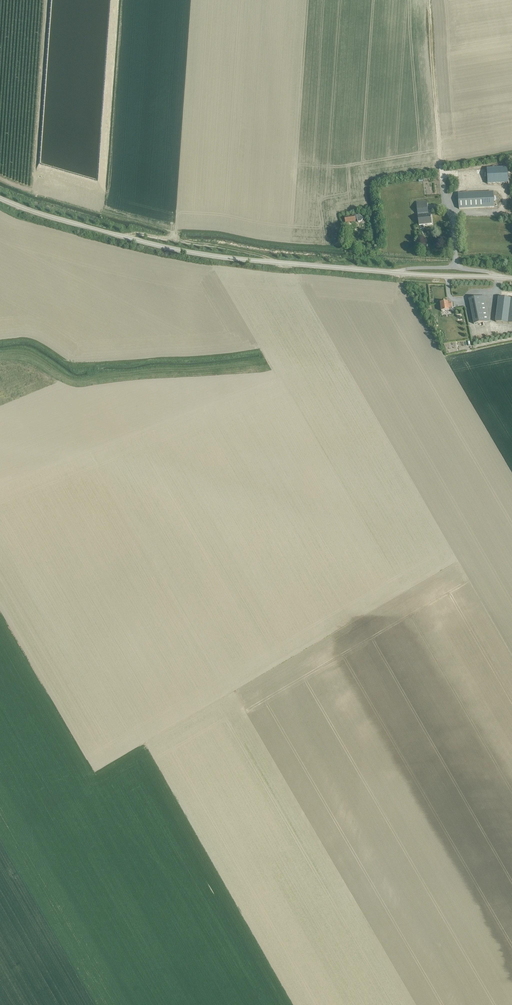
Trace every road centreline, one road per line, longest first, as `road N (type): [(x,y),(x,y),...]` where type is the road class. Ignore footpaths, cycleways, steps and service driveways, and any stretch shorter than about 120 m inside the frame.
road 1 (unclassified): [(511,279),(205,255),(0,199)]
road 2 (track): [(120,236),(283,263)]

